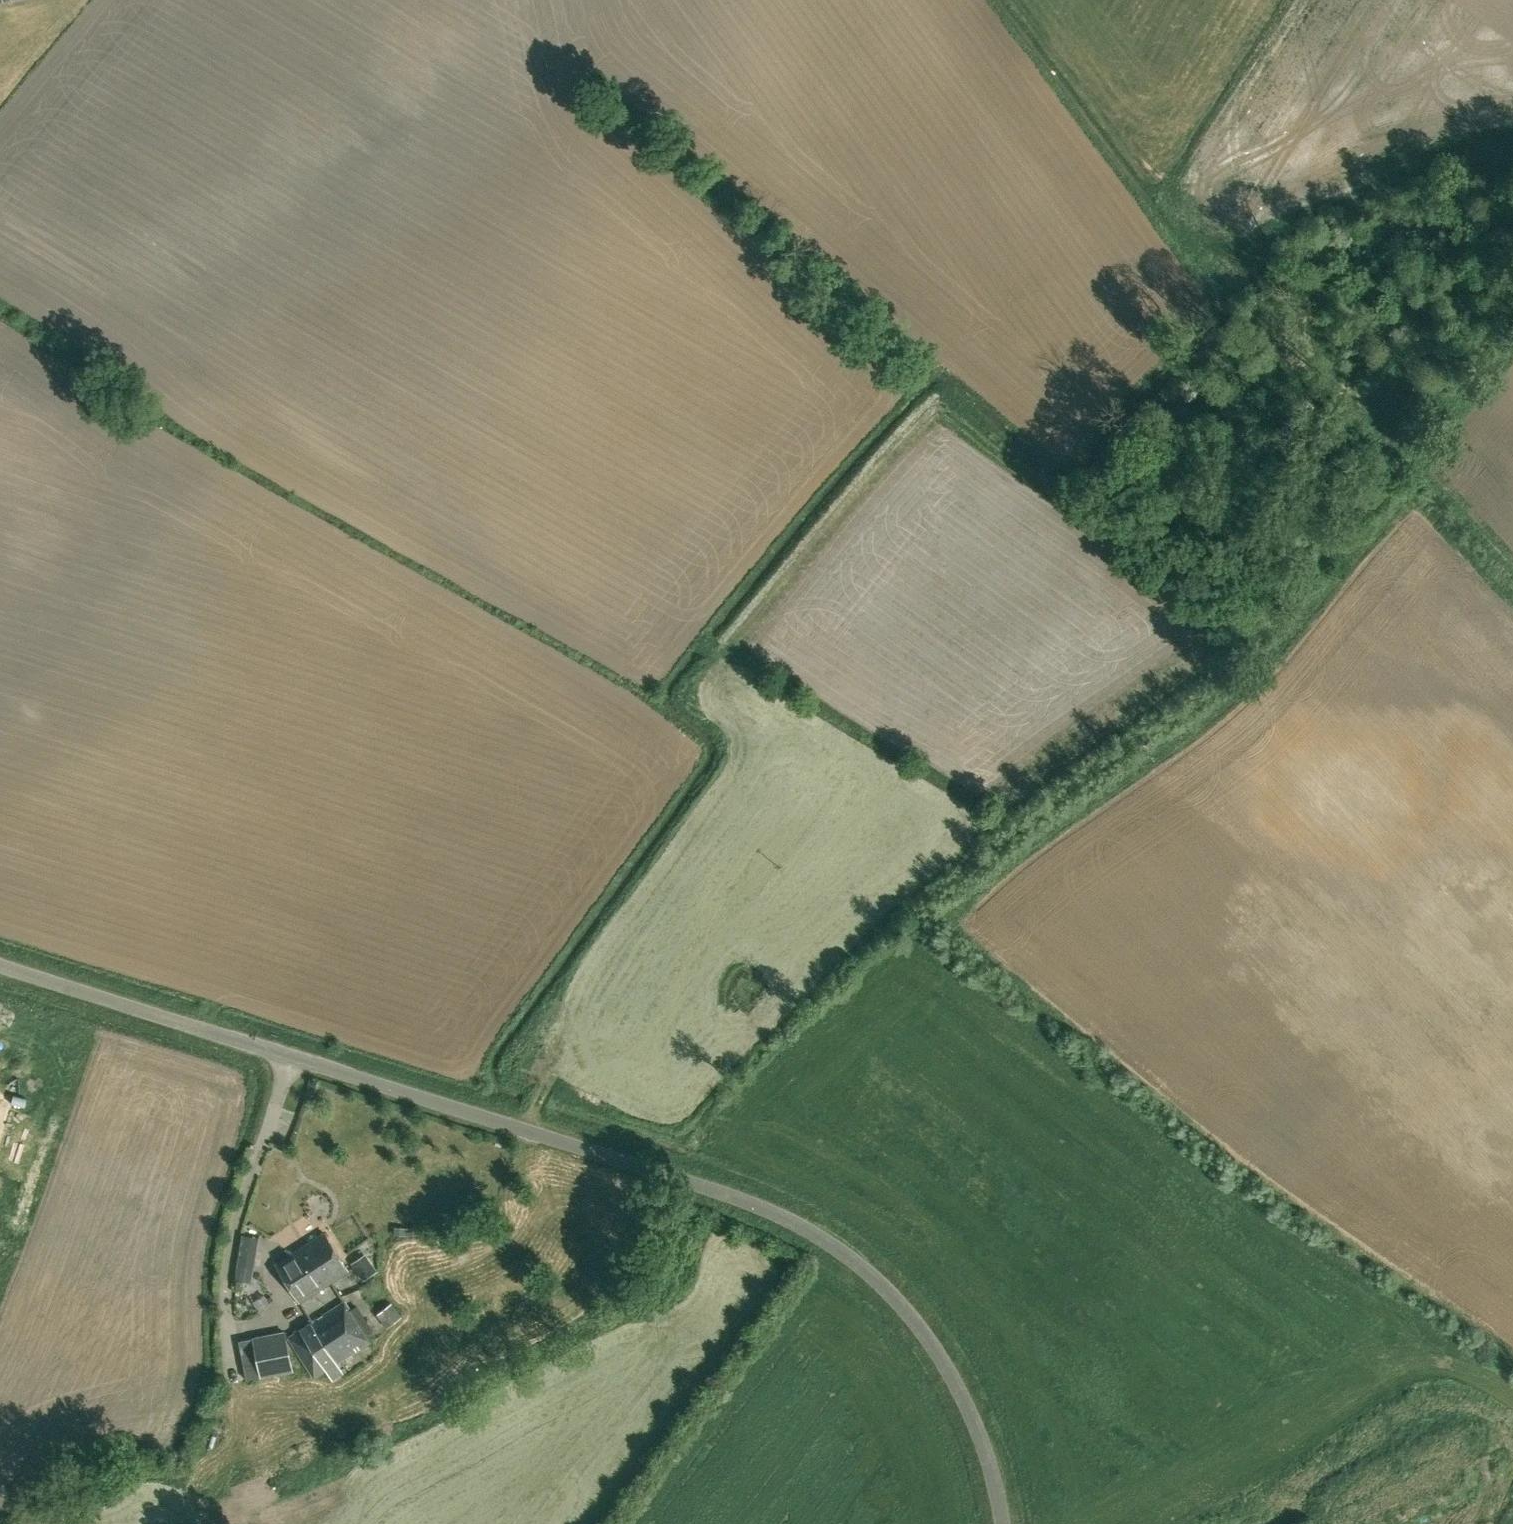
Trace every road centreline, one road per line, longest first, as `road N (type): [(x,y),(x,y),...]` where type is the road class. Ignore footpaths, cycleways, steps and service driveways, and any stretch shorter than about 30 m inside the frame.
road 1 (unclassified): [(1004,1523),(983,1444),(949,1370),(891,1296),(820,1239),(679,1179),(0,967)]

